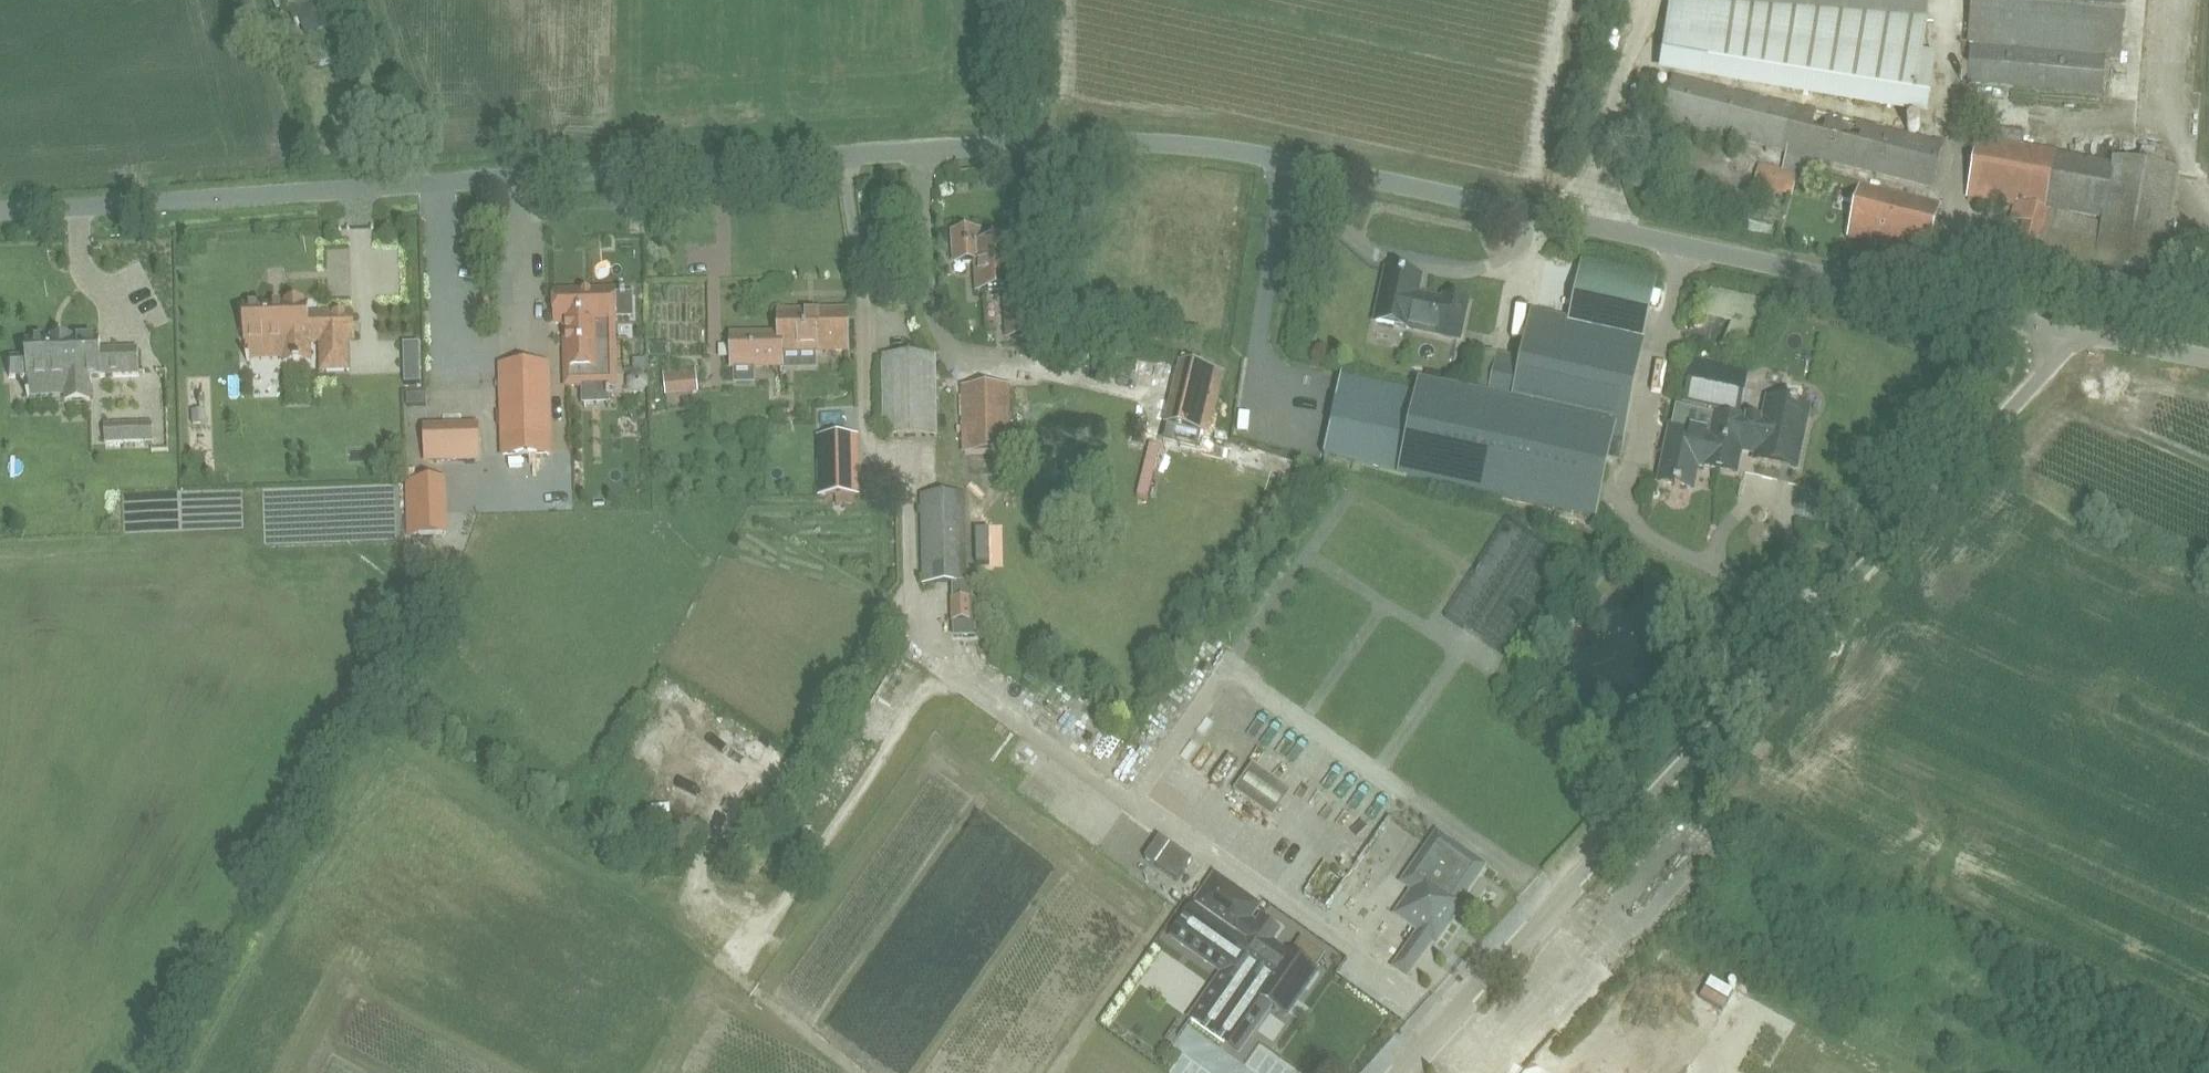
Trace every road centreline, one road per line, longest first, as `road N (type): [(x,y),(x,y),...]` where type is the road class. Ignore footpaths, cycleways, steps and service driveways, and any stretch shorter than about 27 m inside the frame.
road 1 (unclassified): [(2074,333),(1400,182),(1242,152),(1146,145),(822,155),(0,211)]
road 2 (unclassified): [(1399,1072),(2074,333)]
road 3 (unclassified): [(2208,361),(2074,333)]

